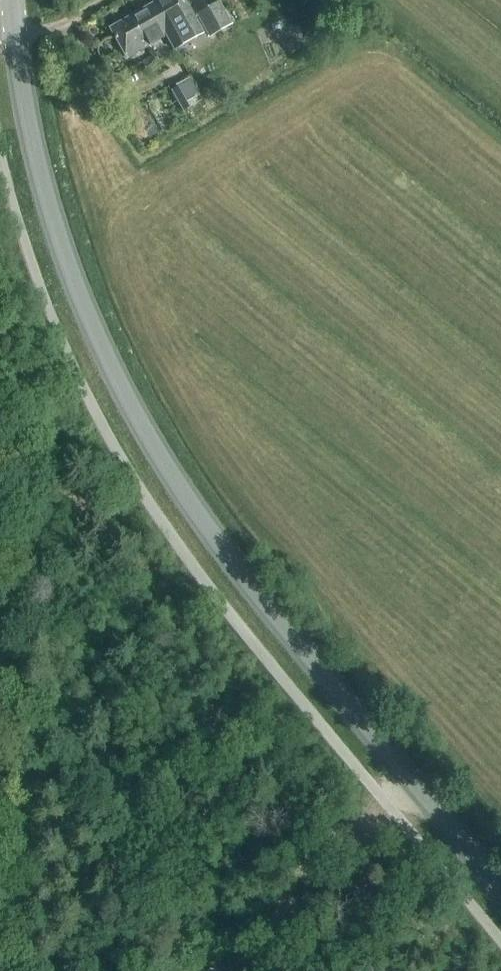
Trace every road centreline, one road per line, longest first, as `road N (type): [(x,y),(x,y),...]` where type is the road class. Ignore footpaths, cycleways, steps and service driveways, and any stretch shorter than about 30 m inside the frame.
road 1 (tertiary): [(500,887),(310,662),(132,407),(40,161),(17,0)]
road 2 (track): [(203,970),(327,871),(367,779)]

